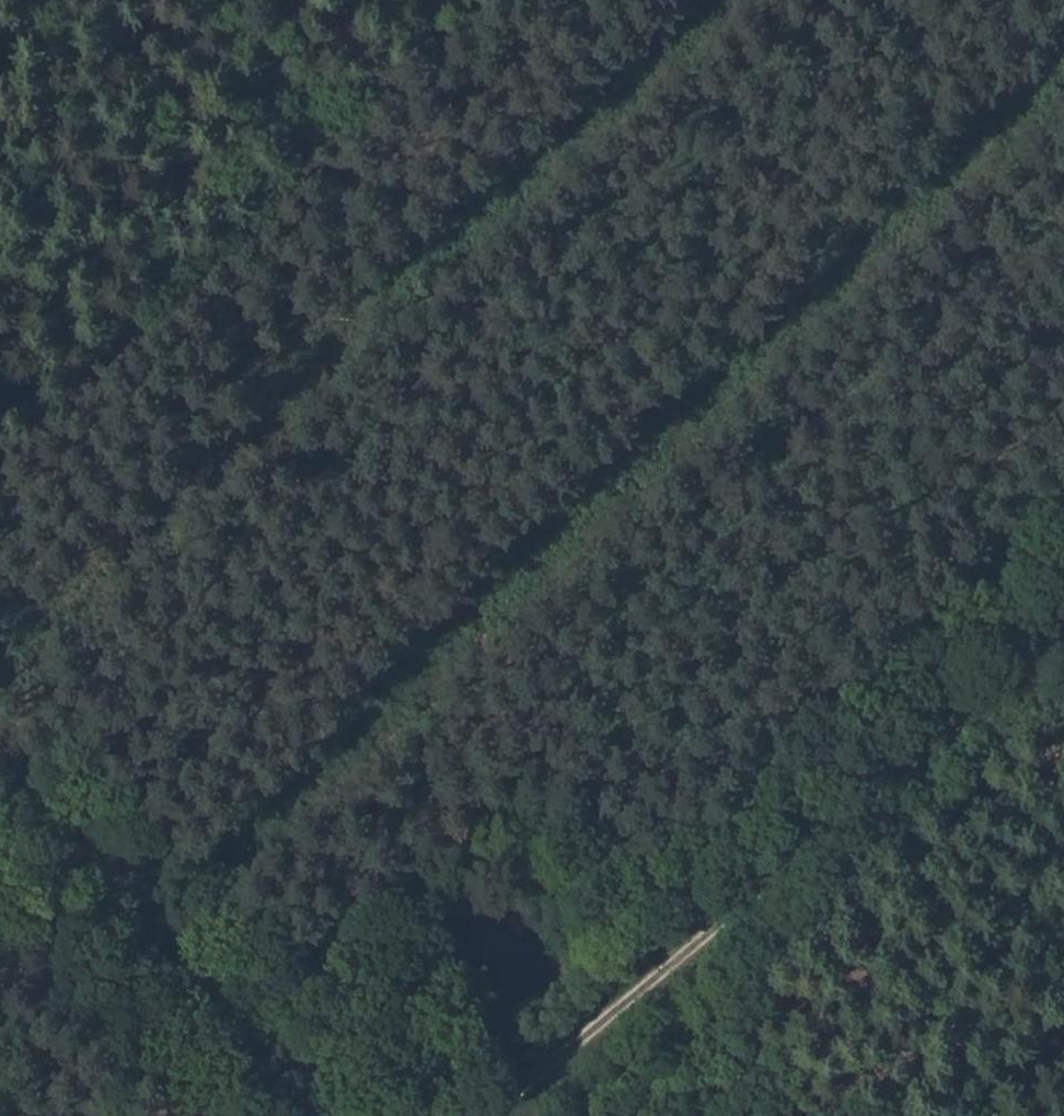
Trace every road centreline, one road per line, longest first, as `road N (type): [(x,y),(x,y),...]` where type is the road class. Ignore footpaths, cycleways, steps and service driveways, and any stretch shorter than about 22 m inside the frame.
road 1 (track): [(1063,621),(464,1115)]
road 2 (track): [(0,731),(354,1115)]

